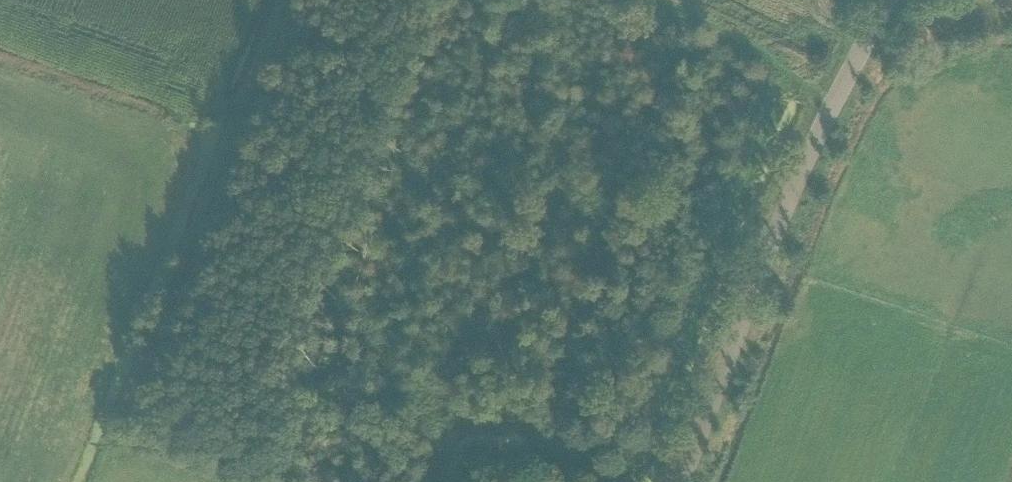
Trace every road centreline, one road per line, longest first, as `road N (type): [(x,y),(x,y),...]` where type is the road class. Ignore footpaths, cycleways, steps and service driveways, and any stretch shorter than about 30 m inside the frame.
road 1 (unclassified): [(674,481),(874,0)]

